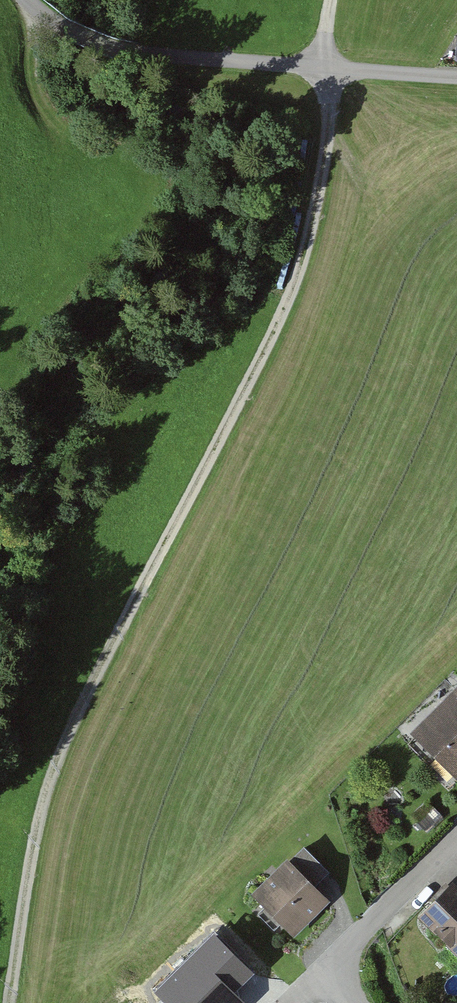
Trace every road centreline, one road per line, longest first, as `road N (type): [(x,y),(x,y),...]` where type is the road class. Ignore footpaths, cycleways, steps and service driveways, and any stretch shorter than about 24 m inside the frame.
road 1 (track): [(336,0),(325,67),(328,186),(300,295),(114,641),(48,806),(14,1002)]
road 2 (residential): [(32,0),(54,25),(118,50),(456,80)]
road 3 (residential): [(337,968),(456,845)]

